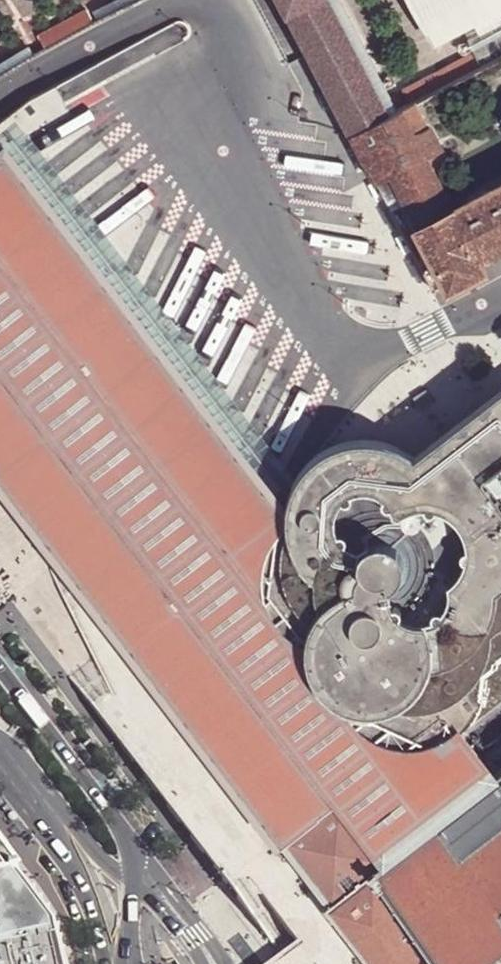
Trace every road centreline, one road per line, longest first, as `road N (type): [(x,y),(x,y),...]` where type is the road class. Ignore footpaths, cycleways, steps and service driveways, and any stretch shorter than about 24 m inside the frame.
road 1 (secondary): [(272,963),(0,659)]
road 2 (secondary): [(124,963),(133,922),(132,837),(0,675)]
road 3 (secondary): [(0,764),(83,875),(124,963)]

